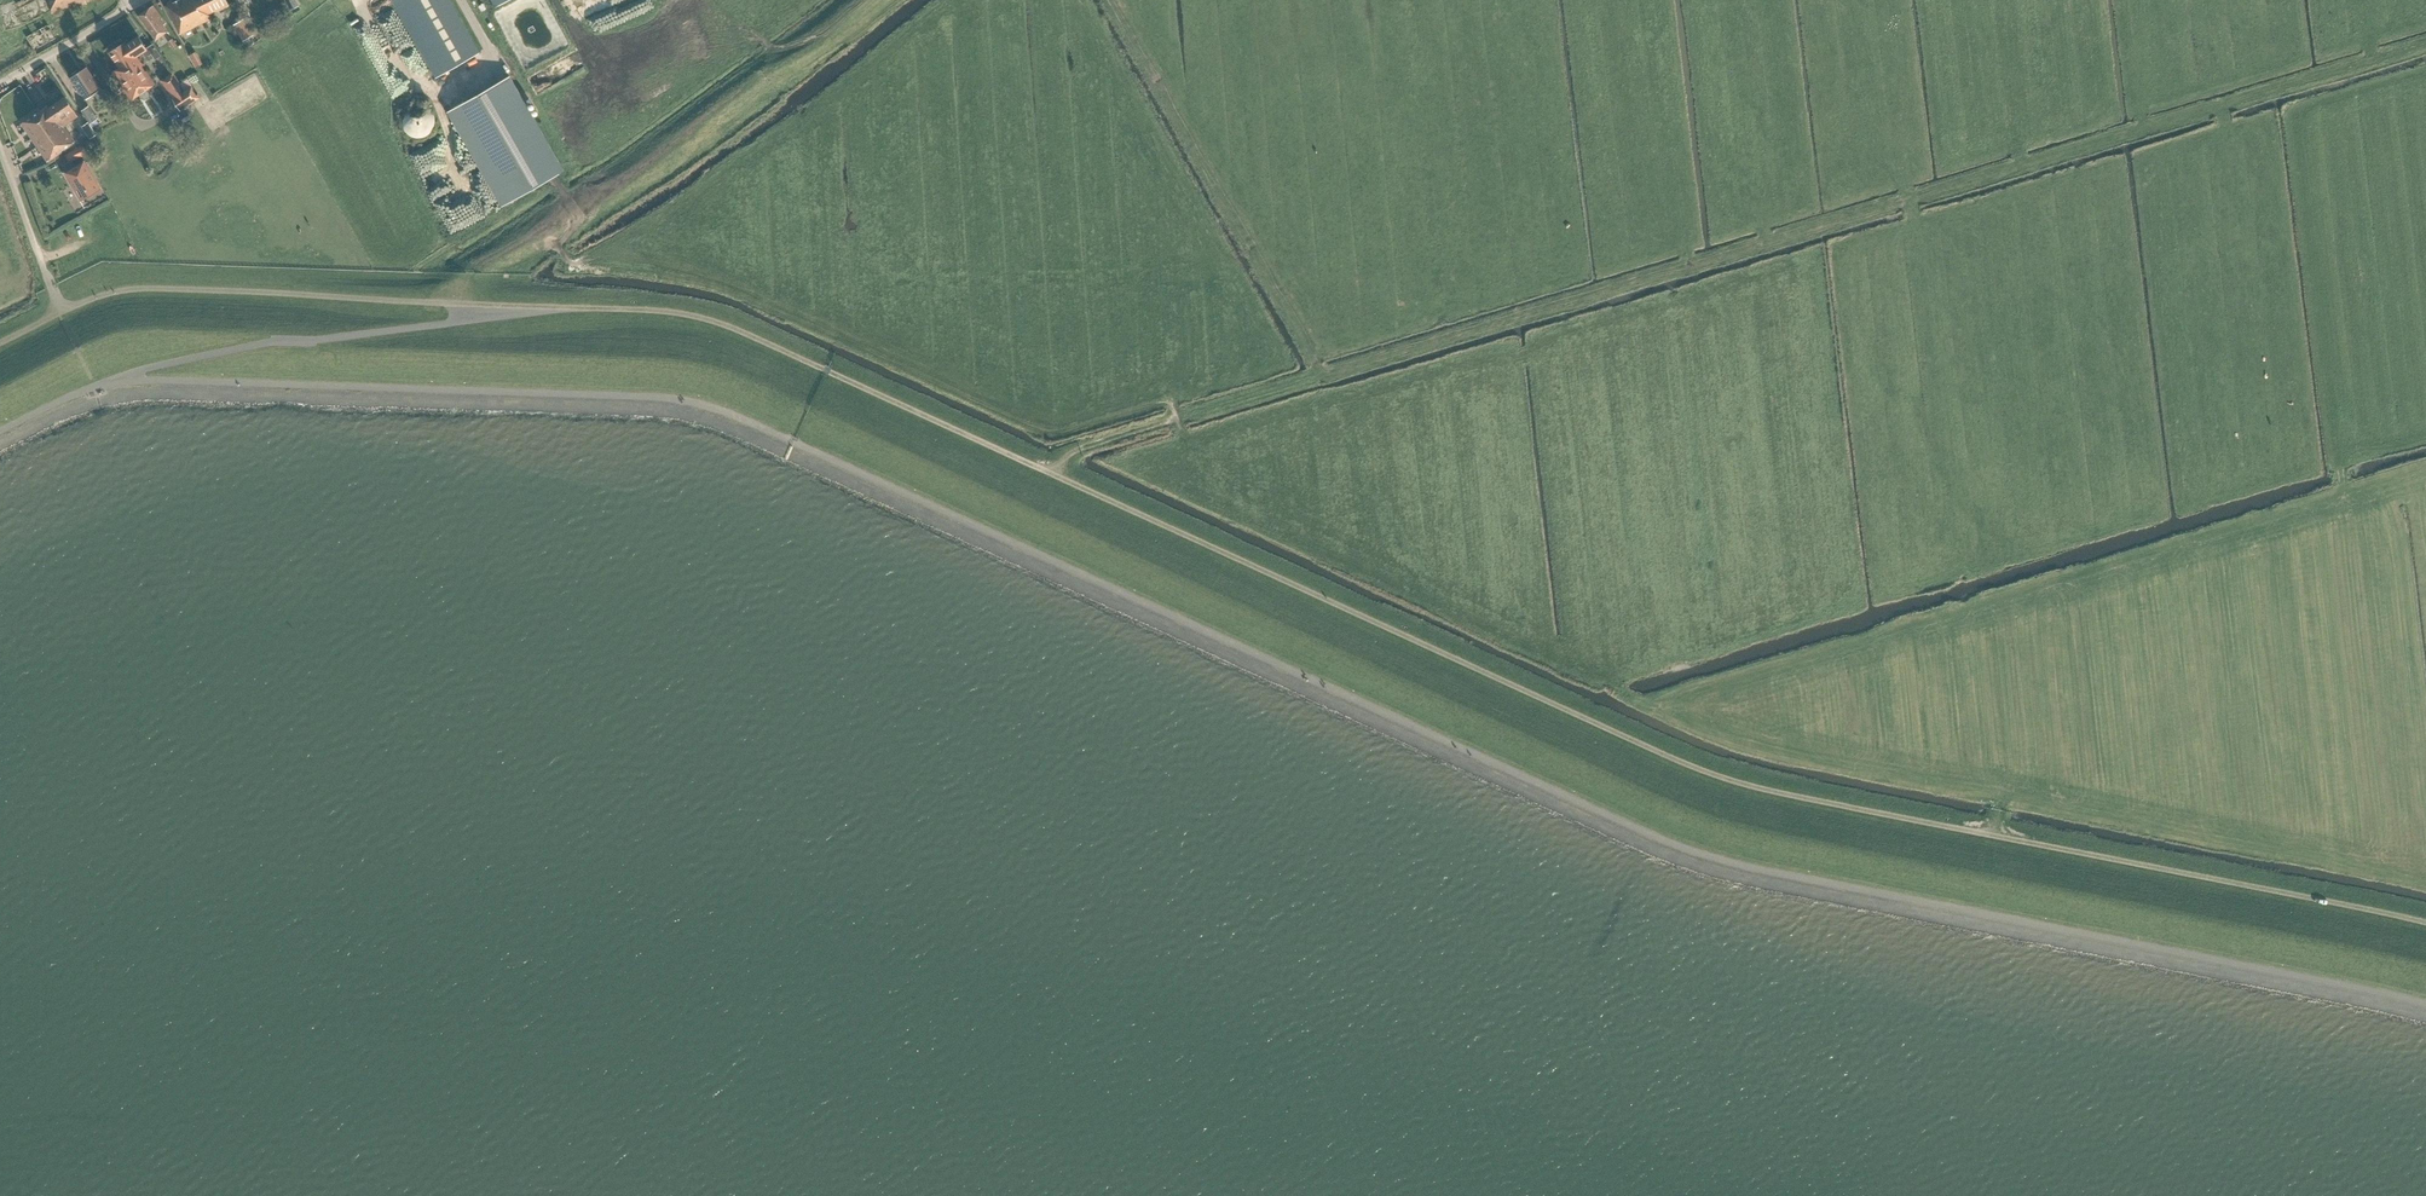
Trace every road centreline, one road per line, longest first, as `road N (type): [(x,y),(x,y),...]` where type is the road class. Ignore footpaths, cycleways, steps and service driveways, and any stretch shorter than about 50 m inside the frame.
road 1 (track): [(1050,474),(1080,448),(2425,44)]
road 2 (unclassified): [(62,311),(0,148)]
road 3 (unclassified): [(0,83),(130,7)]

